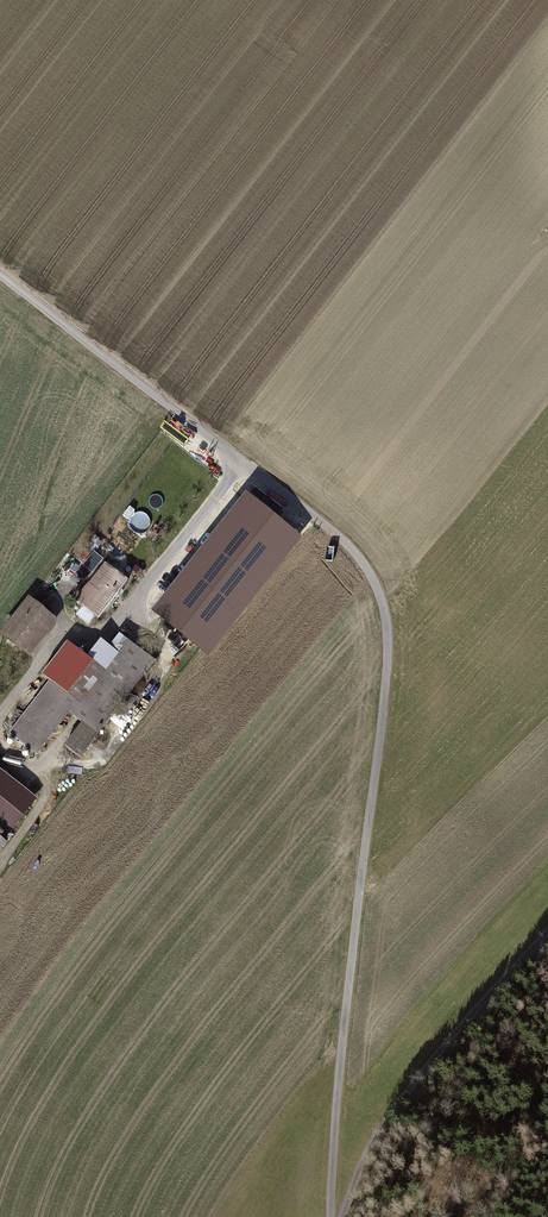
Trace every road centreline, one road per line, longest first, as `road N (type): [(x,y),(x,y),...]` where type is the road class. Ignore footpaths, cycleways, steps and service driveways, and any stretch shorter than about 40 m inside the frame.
road 1 (track): [(0,275),(323,523),(372,575),(387,612),(387,681),(335,1111),(331,1216)]
road 2 (track): [(243,464),(102,637),(61,637),(0,719)]
road 3 (unclassified): [(342,1216),(366,1156),(409,1090),(547,931)]

